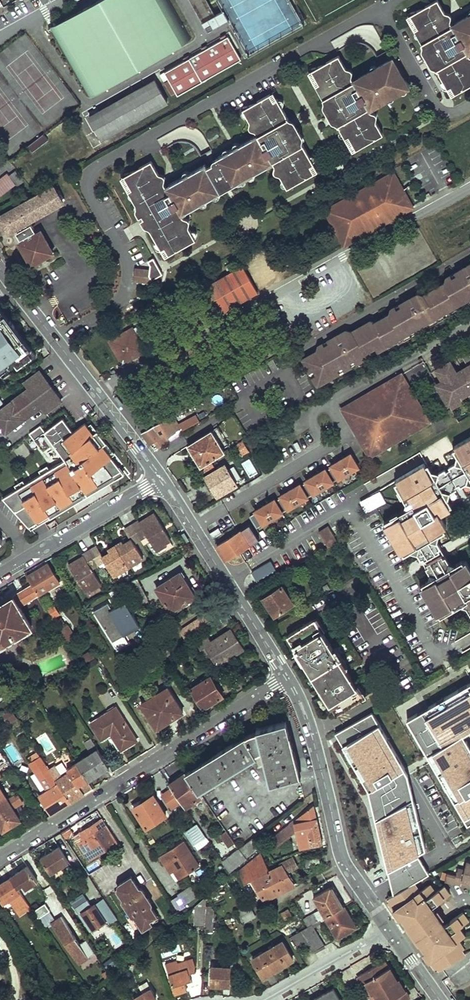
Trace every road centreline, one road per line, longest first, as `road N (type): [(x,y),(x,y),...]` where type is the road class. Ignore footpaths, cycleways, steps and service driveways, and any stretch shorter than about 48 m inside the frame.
road 1 (residential): [(57,342),(117,304),(125,284),(123,251),(89,194),(98,164),(380,9)]
road 2 (residential): [(0,859),(286,677)]
road 3 (tertiary): [(389,930),(343,861),(310,731),(286,677)]
road 4 (residential): [(226,581),(351,505),(394,579)]
road 5 (residential): [(160,479),(0,576)]
road 6 (tertiary): [(160,479),(57,342)]
road 7 (residential): [(389,930),(265,999)]
road 8 (tertiary): [(226,581),(160,479)]

